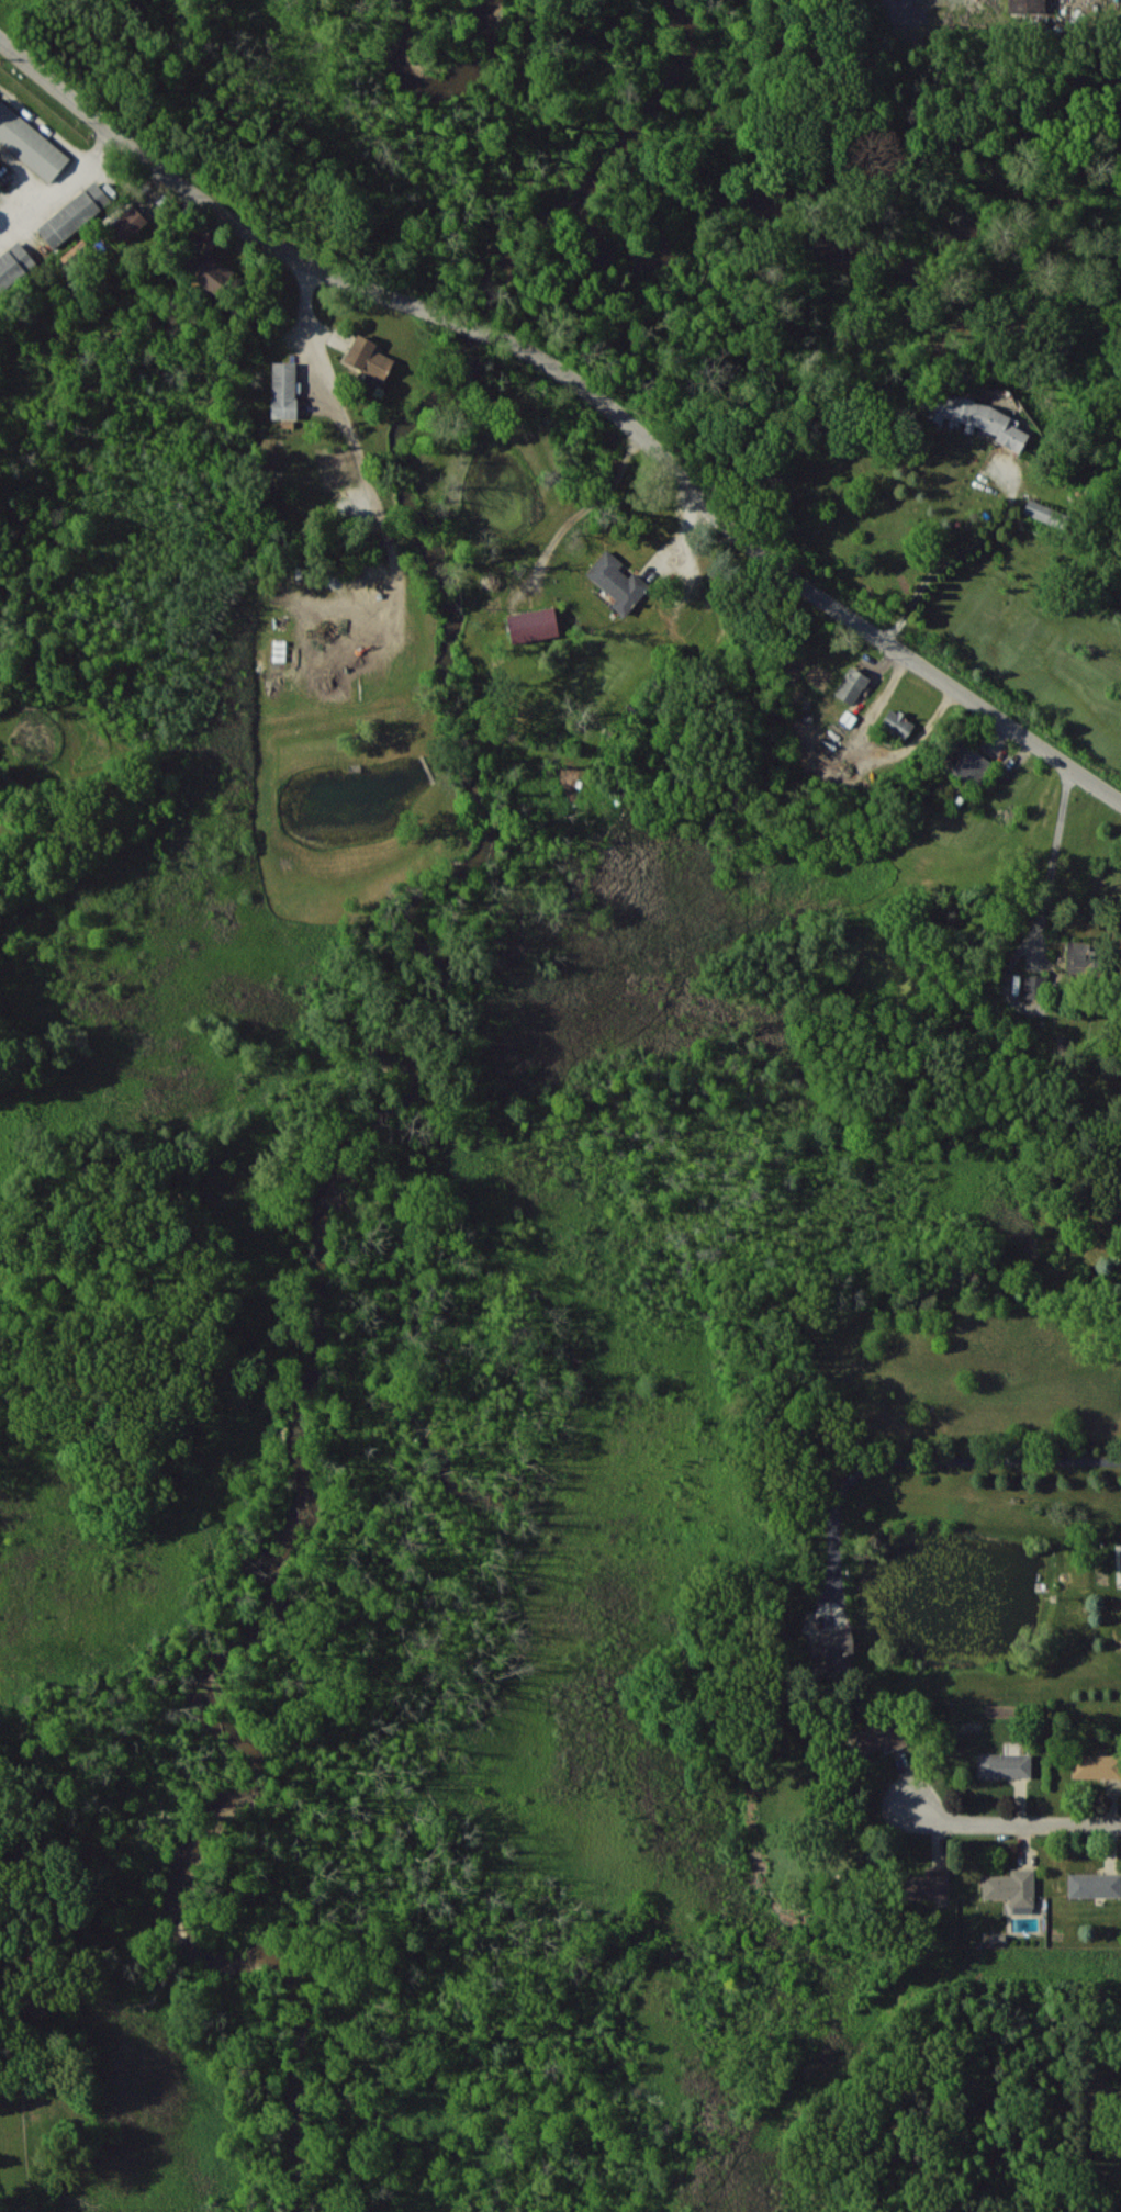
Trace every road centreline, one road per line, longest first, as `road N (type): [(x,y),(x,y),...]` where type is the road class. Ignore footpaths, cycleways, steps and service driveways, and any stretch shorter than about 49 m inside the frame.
road 1 (residential): [(0,33),(240,218),(592,390),(764,558),(1120,799)]
road 2 (residential): [(901,1805),(942,1822),(1120,1824)]

